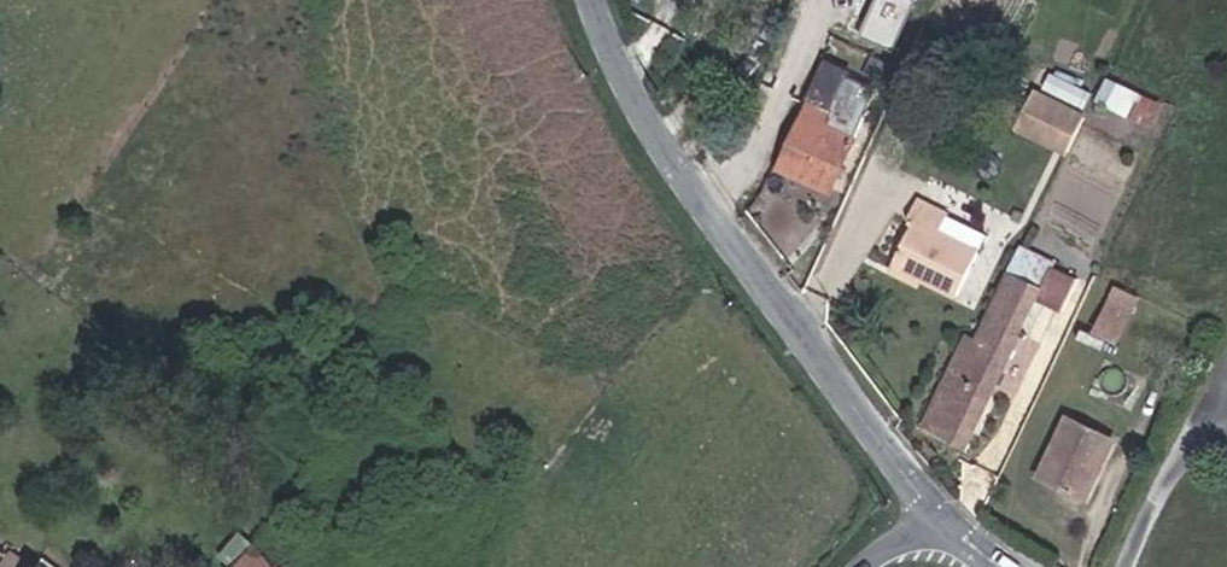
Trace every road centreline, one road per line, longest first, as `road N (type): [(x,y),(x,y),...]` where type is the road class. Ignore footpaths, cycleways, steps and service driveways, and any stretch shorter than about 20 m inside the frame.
road 1 (residential): [(588,0),(615,77),(751,275),(937,514)]

